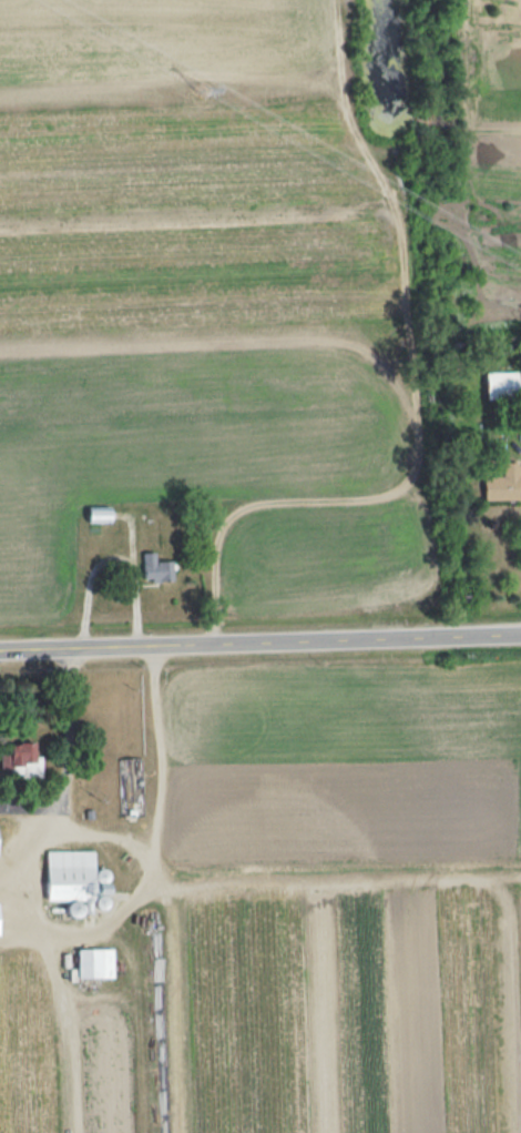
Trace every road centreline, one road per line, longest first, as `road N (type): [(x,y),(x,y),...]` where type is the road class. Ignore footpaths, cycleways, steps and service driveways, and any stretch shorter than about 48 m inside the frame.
road 1 (track): [(0,928),(101,918),(149,887),(177,881),(520,870)]
road 2 (tertiary): [(0,650),(520,634)]

